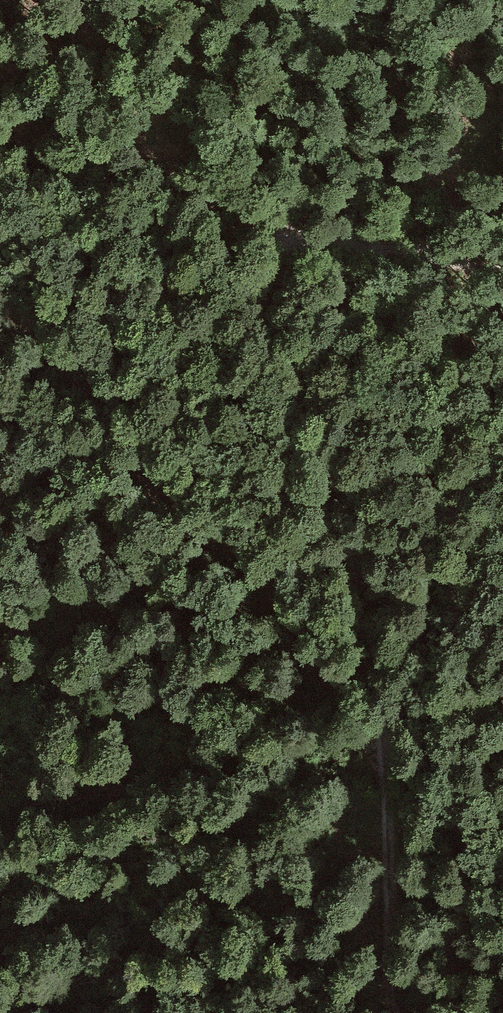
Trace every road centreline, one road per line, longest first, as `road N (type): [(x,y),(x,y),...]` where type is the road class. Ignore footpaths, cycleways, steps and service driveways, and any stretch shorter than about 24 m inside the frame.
road 1 (track): [(391,1012),(379,691),(333,447),(264,296),(278,239),(427,253),(502,274)]
road 2 (track): [(381,762),(280,600),(99,383),(0,289)]
road 3 (track): [(278,239),(162,147),(64,0)]

